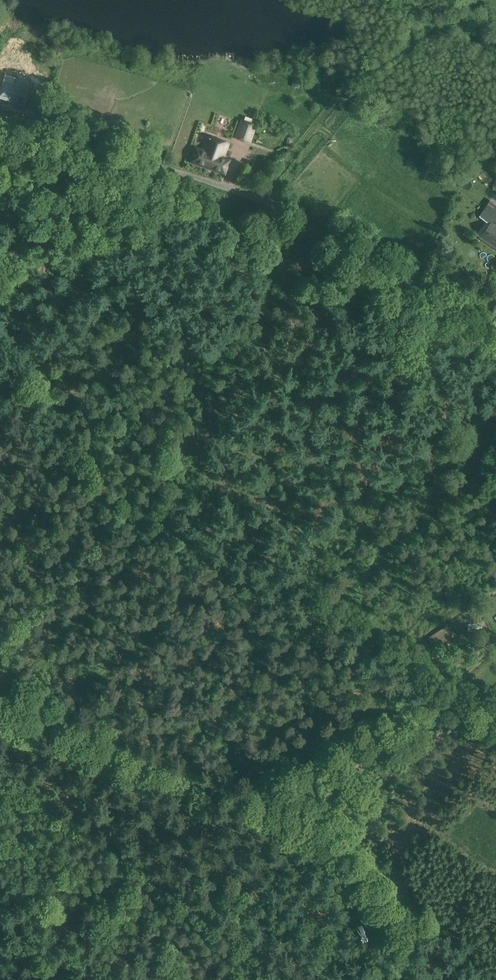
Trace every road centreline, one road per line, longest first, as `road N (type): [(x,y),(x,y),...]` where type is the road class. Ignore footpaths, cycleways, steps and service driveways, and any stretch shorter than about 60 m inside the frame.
road 1 (track): [(0,112),(304,220),(400,279),(495,360)]
road 2 (track): [(0,715),(298,820),(345,856),(379,899),(421,979)]
road 3 (track): [(340,851),(452,691)]

